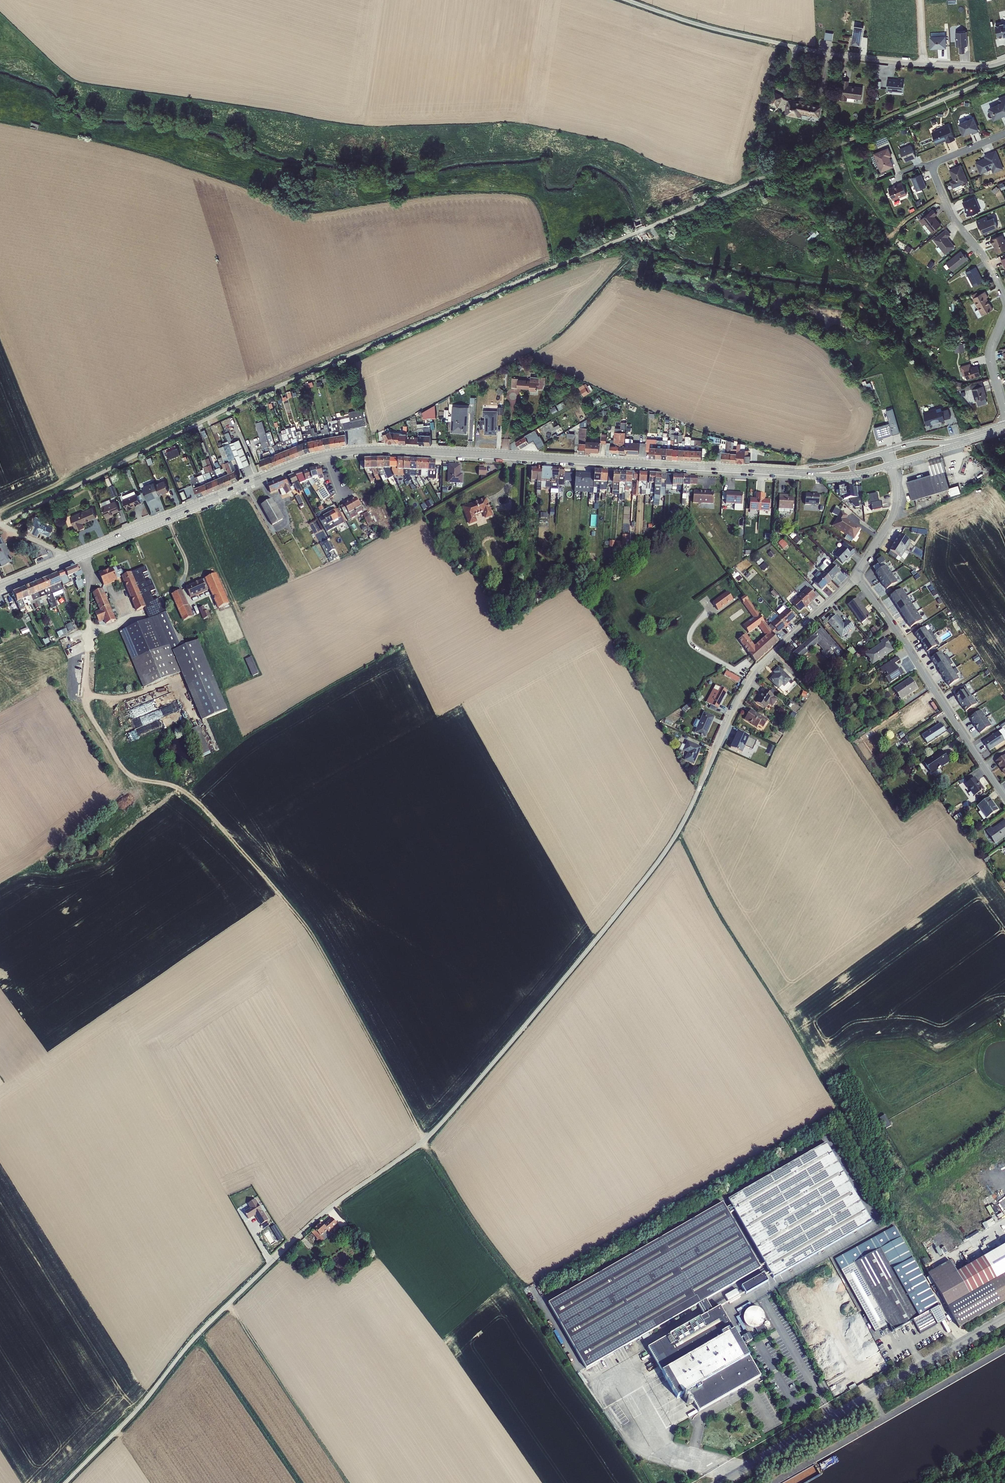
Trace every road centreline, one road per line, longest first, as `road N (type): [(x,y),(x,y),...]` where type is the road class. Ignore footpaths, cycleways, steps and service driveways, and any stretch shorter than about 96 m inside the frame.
road 1 (unclassified): [(66,1482),(248,1284),(341,1199),(416,1148),(470,1091),(670,844),(754,673),(856,578)]
road 2 (secondary): [(70,557),(295,464),(348,451),(811,473)]
road 3 (track): [(425,1140),(309,930),(198,801),(130,774),(85,705),(89,629),(81,553)]
road 4 (unclassified): [(623,0),(851,59),(1004,64)]
road 5 (unclassified): [(1004,1317),(718,1482)]
road 6 (residential): [(1004,797),(856,578)]
road 7 (residential): [(933,166),(954,222),(1004,299)]
road 8 (unclassified): [(856,578),(894,513),(891,464)]

